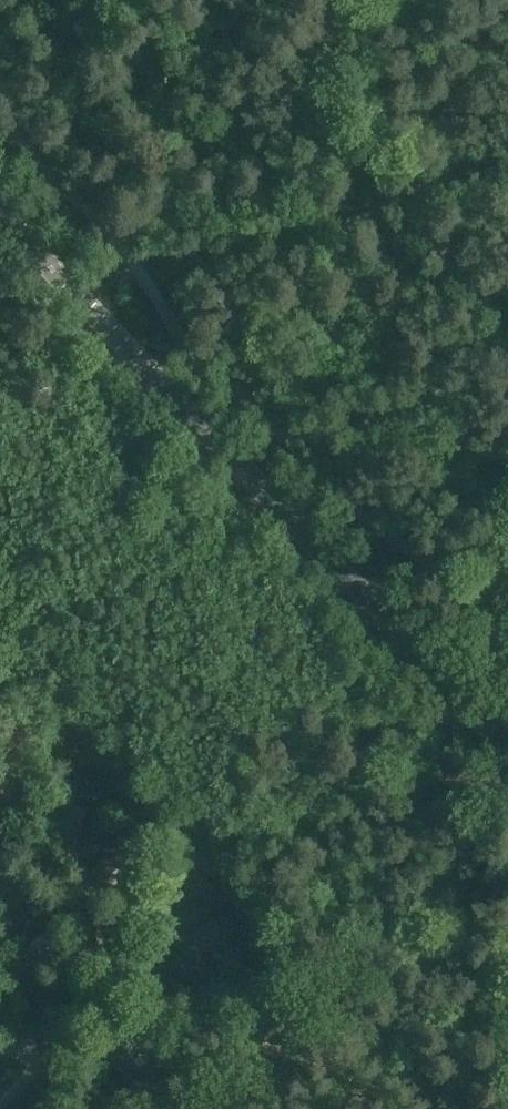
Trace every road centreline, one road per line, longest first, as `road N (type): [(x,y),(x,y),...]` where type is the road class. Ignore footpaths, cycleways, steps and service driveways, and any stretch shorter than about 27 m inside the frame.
road 1 (tertiary): [(507,734),(0,205)]
road 2 (track): [(236,1108),(345,988),(0,628)]
road 3 (track): [(462,1108),(345,988)]

